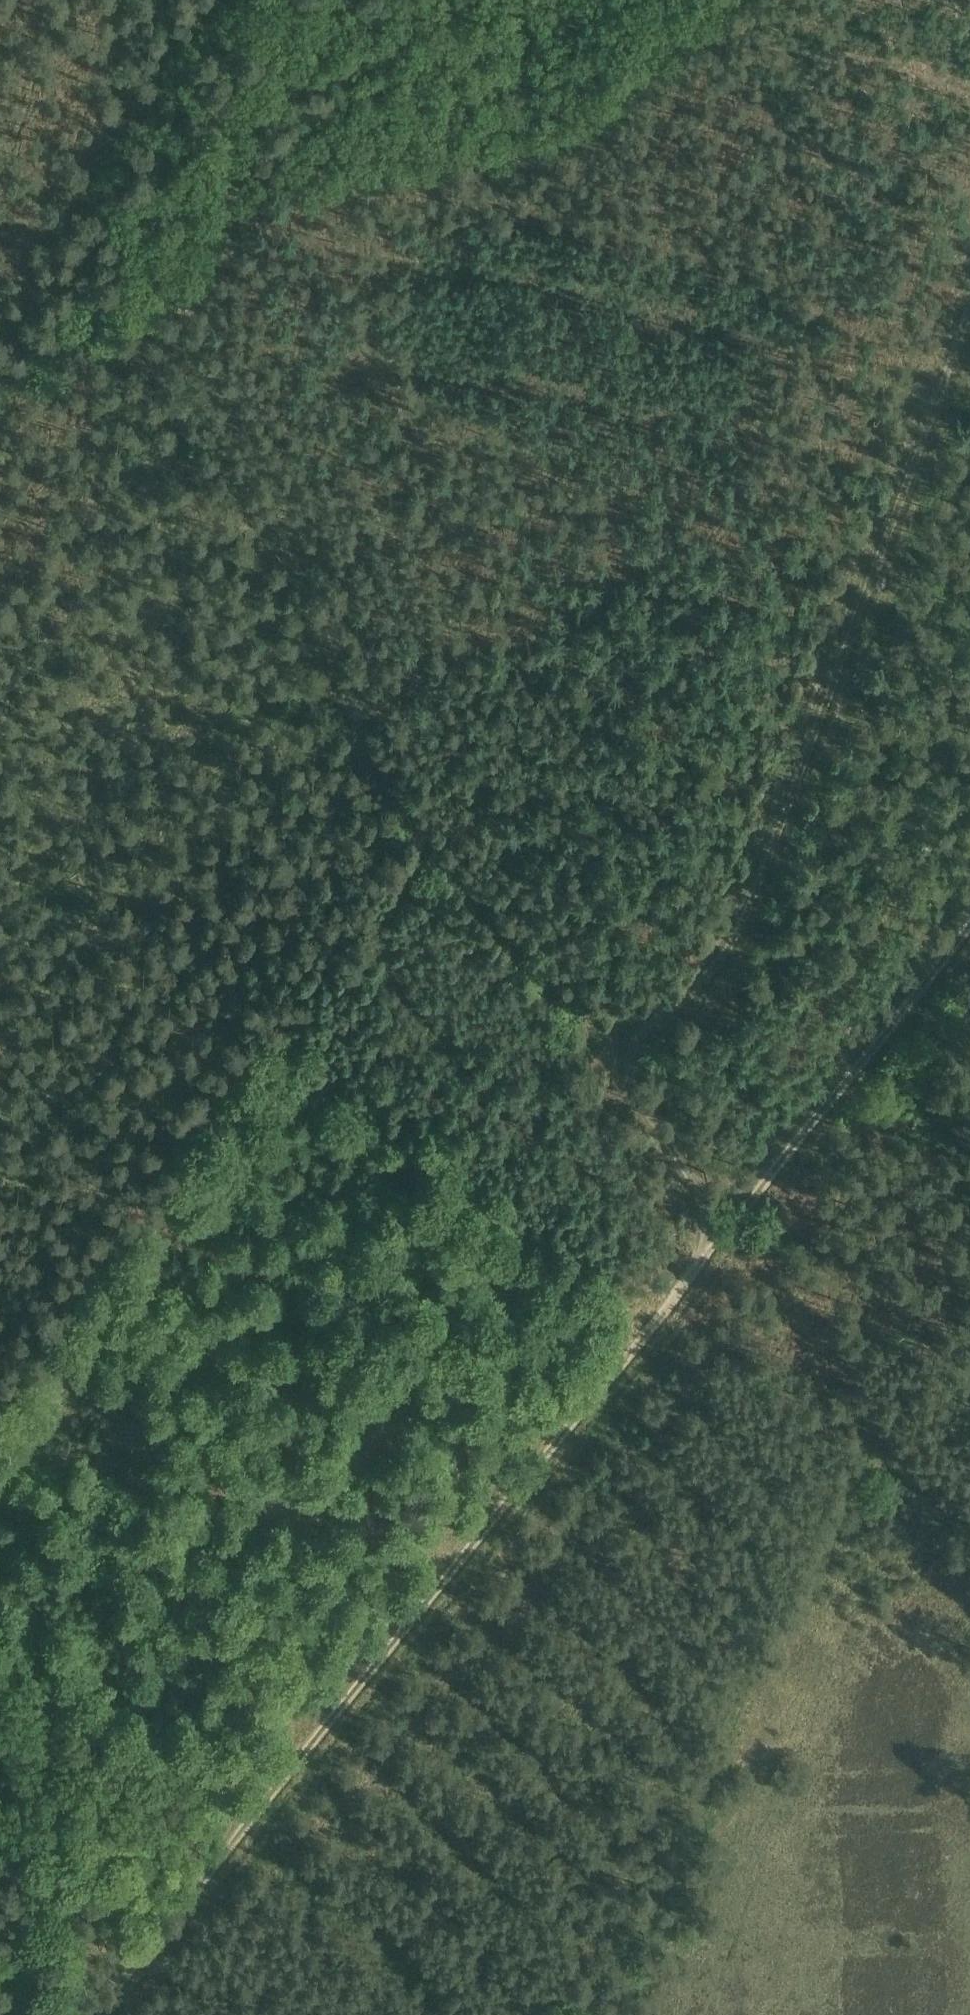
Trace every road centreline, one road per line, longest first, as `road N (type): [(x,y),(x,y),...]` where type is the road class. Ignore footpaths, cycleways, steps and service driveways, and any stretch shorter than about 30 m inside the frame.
road 1 (track): [(969,927),(92,2014)]

